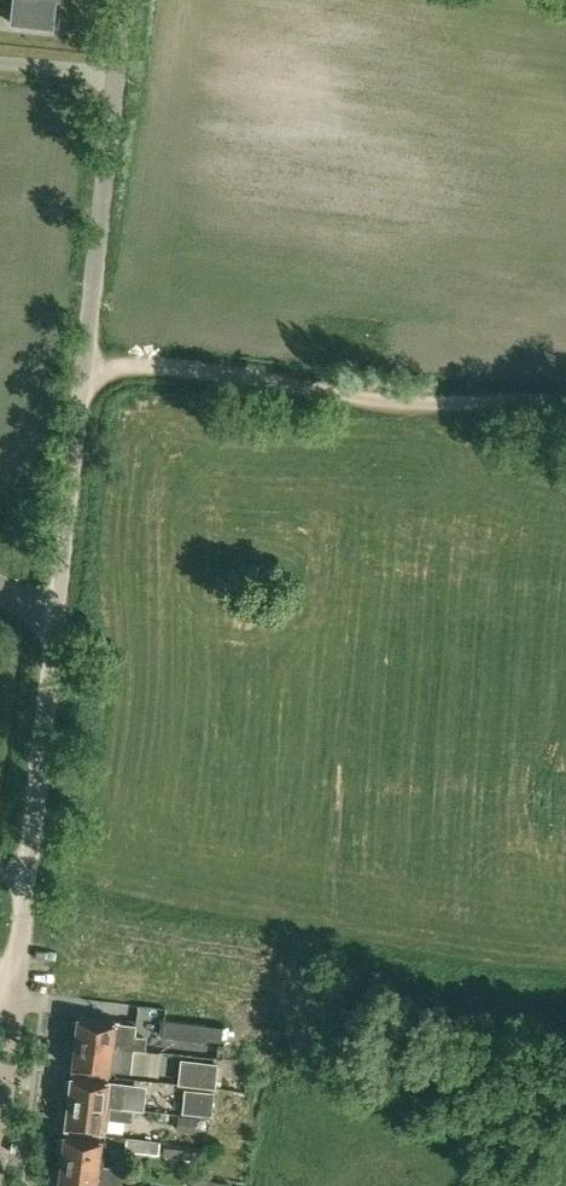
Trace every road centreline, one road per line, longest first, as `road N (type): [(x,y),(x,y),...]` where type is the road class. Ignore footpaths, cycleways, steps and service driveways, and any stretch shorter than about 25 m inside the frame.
road 1 (unclassified): [(15,970),(85,363),(109,73)]
road 2 (unclassified): [(15,970),(238,991),(267,1002),(293,1023),(313,1089),(330,1115),(395,1136),(417,1155),(433,1185)]
road 3 (track): [(565,408),(85,363)]

